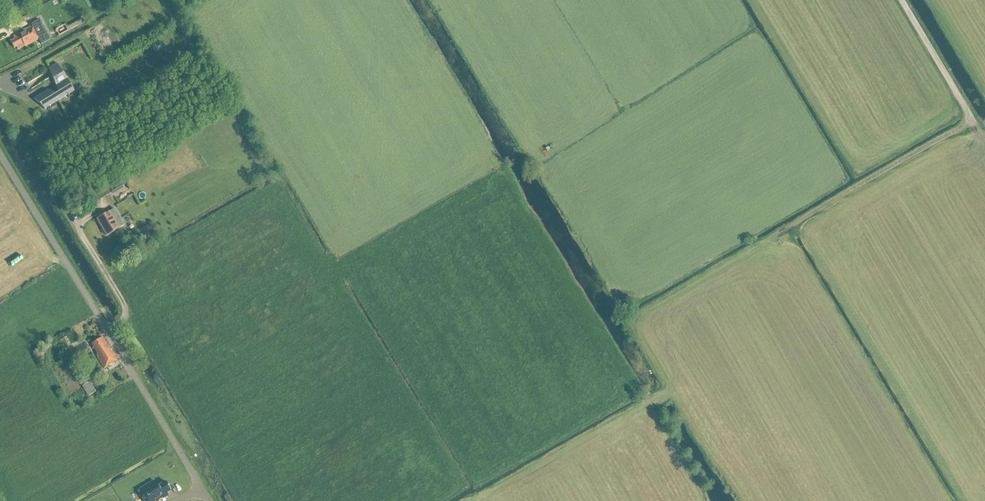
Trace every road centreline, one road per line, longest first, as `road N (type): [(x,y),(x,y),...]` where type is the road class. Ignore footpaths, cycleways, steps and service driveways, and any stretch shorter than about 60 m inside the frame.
road 1 (unclassified): [(208,500),(0,154)]
road 2 (track): [(899,0),(971,120),(763,243)]
road 3 (track): [(106,330),(125,309),(79,233),(83,221)]

